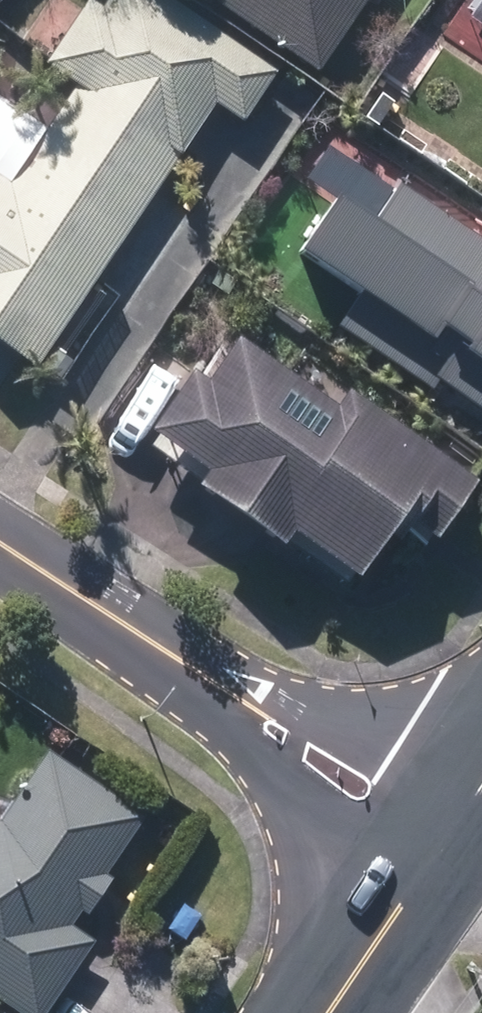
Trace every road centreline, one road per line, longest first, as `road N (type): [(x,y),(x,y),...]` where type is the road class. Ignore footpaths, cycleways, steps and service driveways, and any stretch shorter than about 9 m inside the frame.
road 1 (residential): [(412,895),(339,844),(247,749),(188,665)]
road 2 (residential): [(188,665),(402,741),(479,795)]
road 3 (residential): [(0,546),(188,665)]
road 4 (tertiary): [(331,1012),(412,895)]
road 5 (tertiary): [(412,895),(479,795)]

